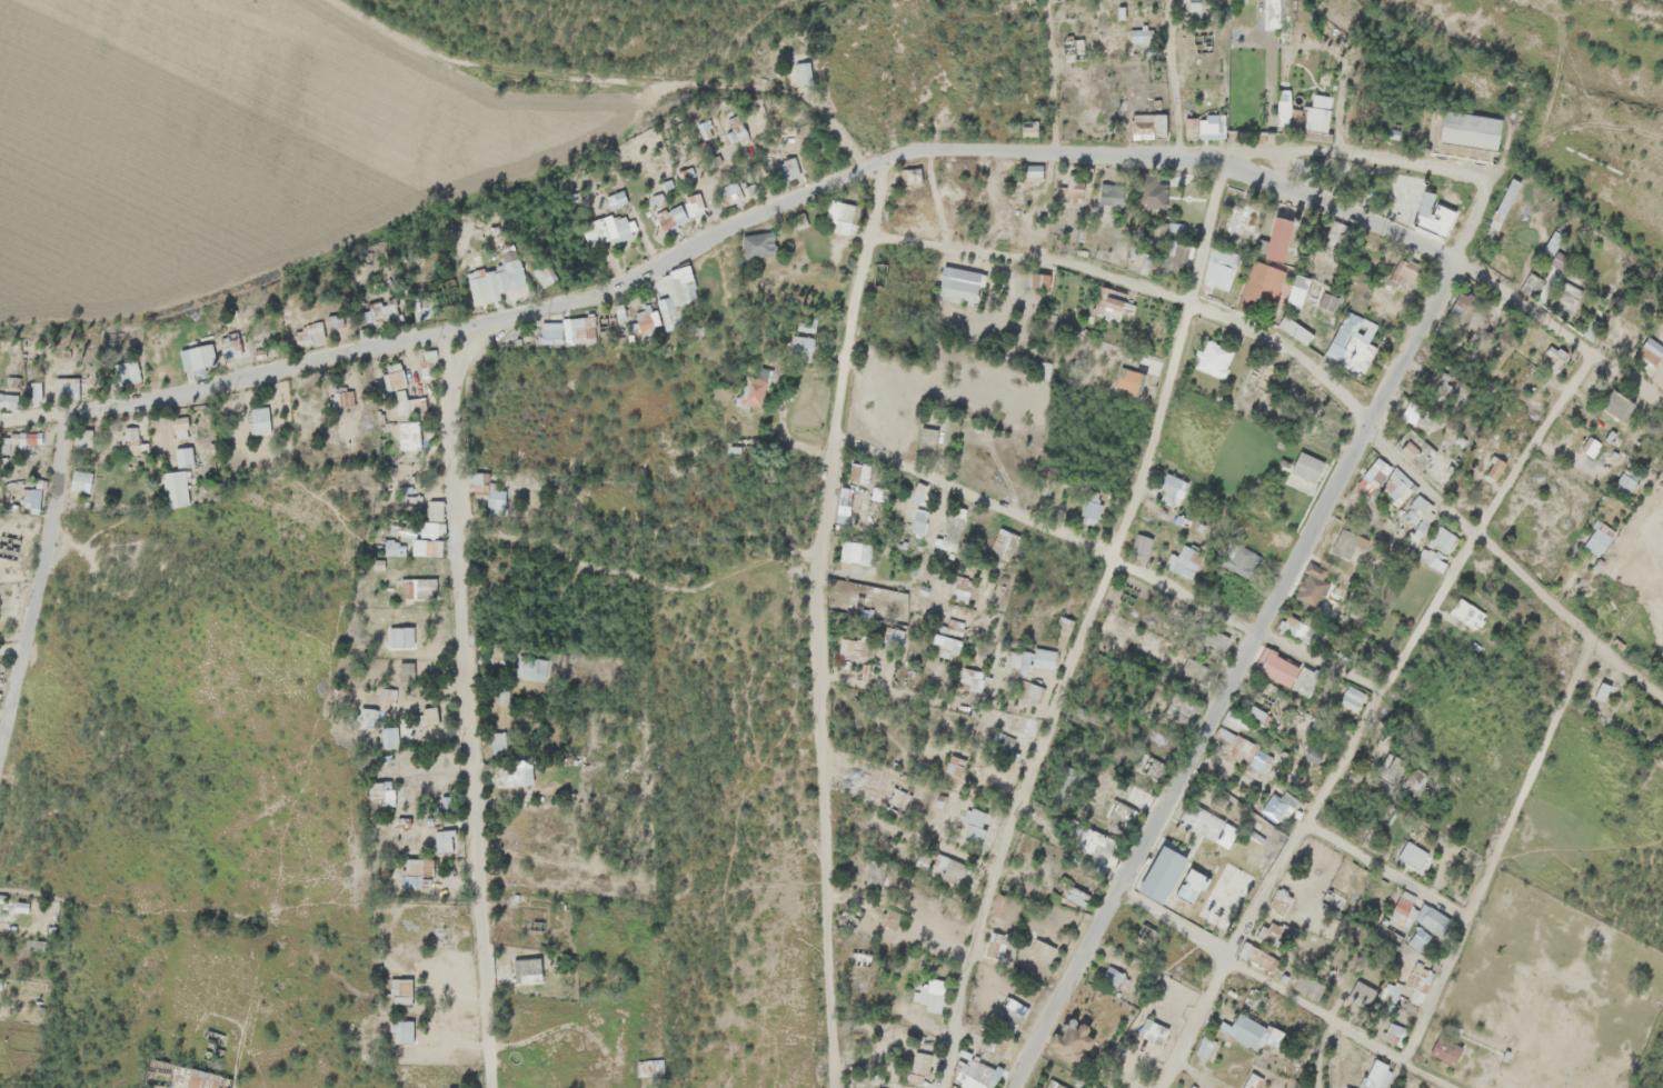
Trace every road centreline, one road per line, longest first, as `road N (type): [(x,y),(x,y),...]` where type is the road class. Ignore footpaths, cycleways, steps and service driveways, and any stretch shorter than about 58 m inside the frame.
road 1 (residential): [(1534,307),(1456,256),(1227,158),(925,149),(794,197),(591,295),(60,413)]
road 2 (residential): [(1493,180),(1320,149),(1227,158),(1192,301),(1111,556),(992,880),(963,977),(944,1087)]
road 3 (residential): [(1010,1087),(1456,256),(1517,119)]
road 4 (residential): [(879,161),(834,435),(818,599),(833,1087)]
road 5 (residential): [(1594,352),(1305,822),(1161,1087)]
road 6 (residential): [(450,329),(489,1087)]
road 7 (residential): [(834,435),(1111,556),(1385,691)]
road 8 (residential): [(870,233),(1040,257),(1192,301),(1294,351),(1365,428)]
road 9 (residential): [(1404,1061),(1593,638)]
road 10 (residential): [(1365,428),(1662,695)]
road 11 (residential): [(1118,890),(1460,1087)]
road 12 (track): [(456,532),(558,551),(681,589),(821,543)]
road 13 (residential): [(60,413),(53,507),(0,743)]
road 14 (residential): [(1305,822),(1472,909)]
road 15 (residential): [(1178,159),(1167,0)]
road 16 (residential): [(1534,307),(1662,400)]
road 17 (residential): [(819,670),(946,701),(966,687)]

